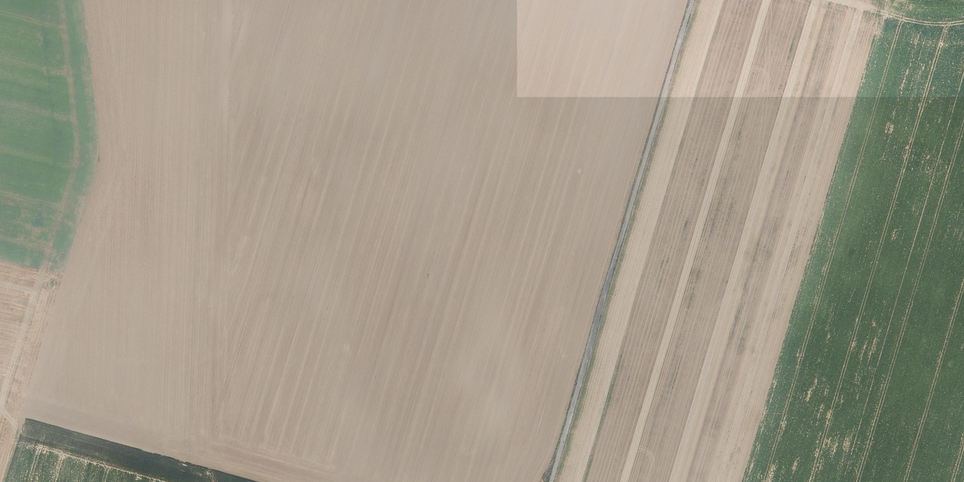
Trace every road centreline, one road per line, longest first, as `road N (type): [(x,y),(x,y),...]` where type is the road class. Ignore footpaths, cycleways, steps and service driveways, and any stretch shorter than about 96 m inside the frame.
road 1 (track): [(693,0),(551,481)]

